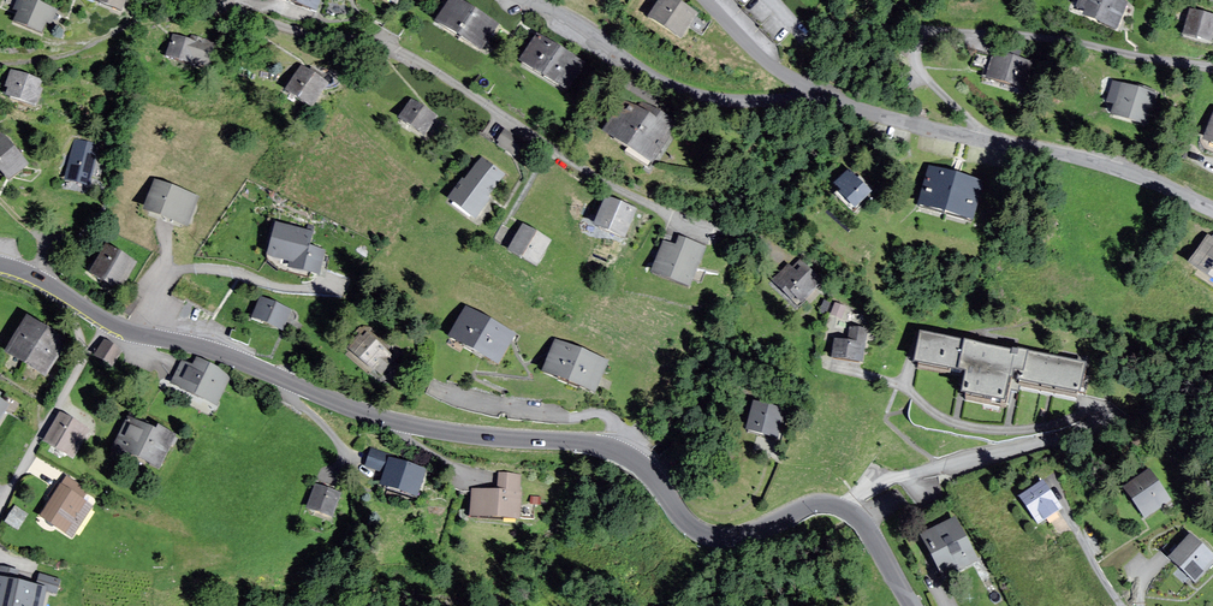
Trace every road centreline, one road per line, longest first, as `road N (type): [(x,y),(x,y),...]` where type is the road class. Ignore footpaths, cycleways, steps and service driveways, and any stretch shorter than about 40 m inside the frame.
road 1 (secondary): [(844,510),(811,506),(750,537),(711,537),(688,526),(644,468),(612,449),(467,435),(369,415),(252,366),(104,321)]
road 2 (residential): [(210,0),(297,31),(394,48),(644,205),(758,237),(785,256)]
road 3 (residential): [(977,140),(915,68),(923,37),(1006,36),(1212,71)]
road 4 (unclassified): [(824,101),(700,97),(646,75),(525,0)]
road 5 (residential): [(844,510),(857,496),(903,476),(1143,418)]
road 6 (unclassified): [(1212,209),(1095,162),(977,140)]
road 7 (residential): [(0,510),(104,321)]
road 8 (track): [(0,65),(73,54),(165,0)]
road 9 (residential): [(824,101),(731,34),(703,0)]
road 10 (unclassified): [(977,140),(824,101)]
road 11 (track): [(513,345),(530,377),(473,375),(503,392),(502,409)]
road 12 (track): [(773,456),(745,506),(681,516)]
road 13 (secondary): [(914,605),(865,524),(844,510)]

